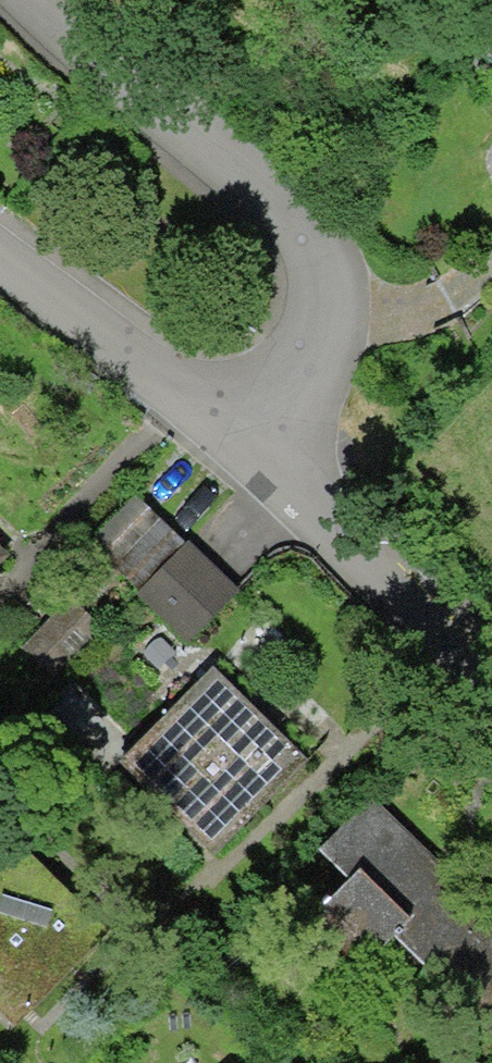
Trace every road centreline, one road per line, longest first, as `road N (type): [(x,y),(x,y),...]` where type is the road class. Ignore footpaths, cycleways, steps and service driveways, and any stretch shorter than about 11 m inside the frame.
road 1 (residential): [(2,0),(290,247),(325,293),(313,365),(239,444)]
road 2 (residential): [(491,681),(239,444)]
road 3 (residential): [(239,444),(69,299),(0,251)]

